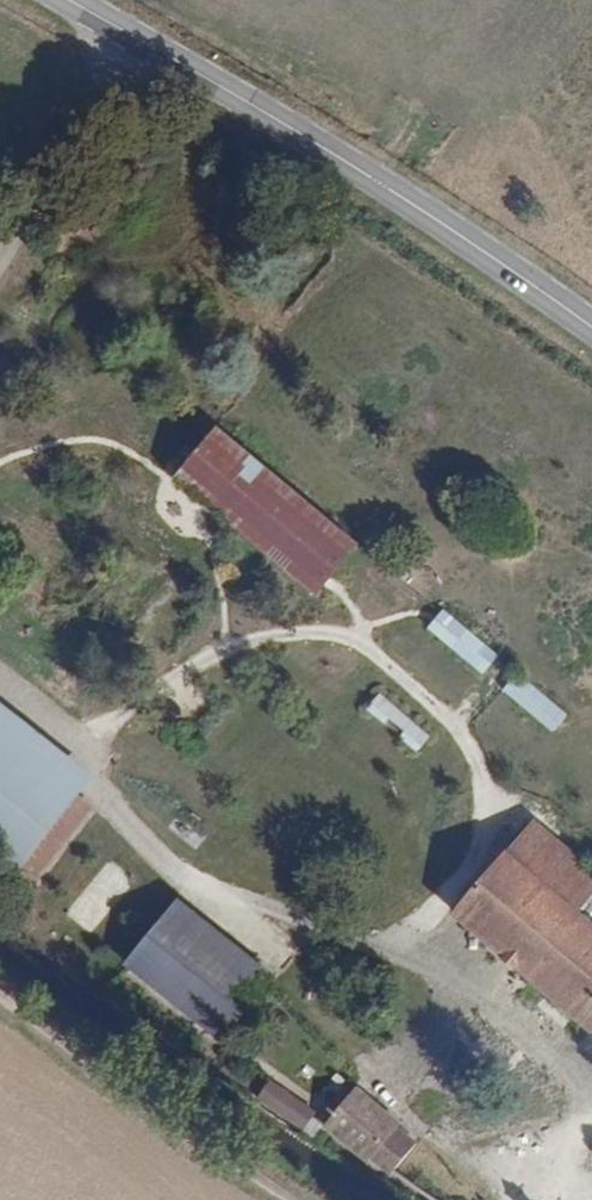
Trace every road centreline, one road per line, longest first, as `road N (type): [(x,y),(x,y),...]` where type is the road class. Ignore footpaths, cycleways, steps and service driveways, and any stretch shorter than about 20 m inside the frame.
road 1 (track): [(0,662),(85,733),(94,772),(118,813),(246,920),(262,959),(392,1071),(412,1068),(475,1002),(465,982),(337,927)]
road 2 (secondary): [(591,327),(479,246),(63,0)]
road 3 (track): [(0,1007),(301,1199)]
road 4 (track): [(475,1002),(564,1063),(577,1104),(510,1199)]
road 5 (track): [(125,35),(0,249)]

